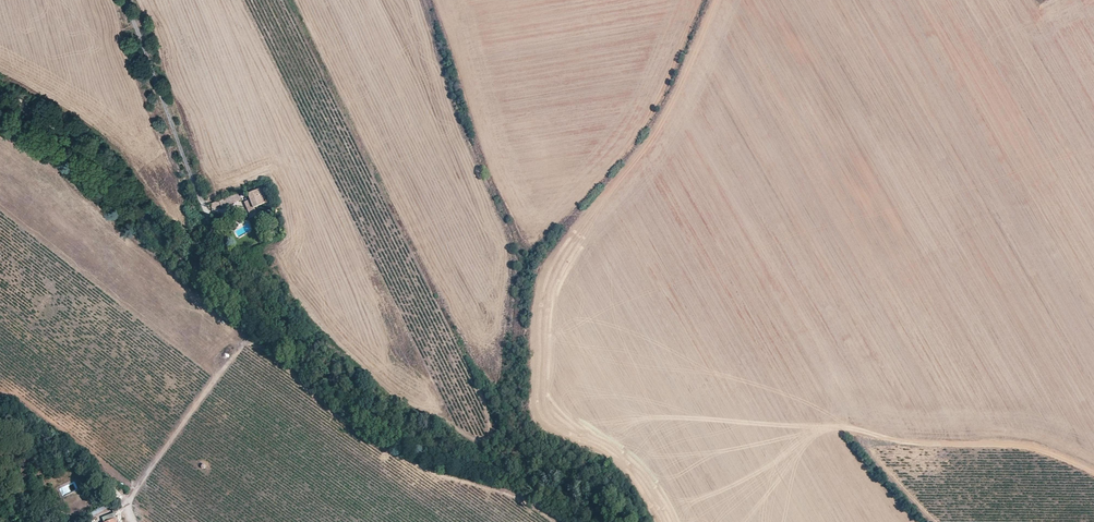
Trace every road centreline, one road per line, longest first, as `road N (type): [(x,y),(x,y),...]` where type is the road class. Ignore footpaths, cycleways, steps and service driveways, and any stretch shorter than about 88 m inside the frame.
road 1 (track): [(862,440),(833,427),(531,380)]
road 2 (track): [(1093,473),(1011,445),(862,440)]
road 3 (track): [(246,340),(127,500),(135,521)]

